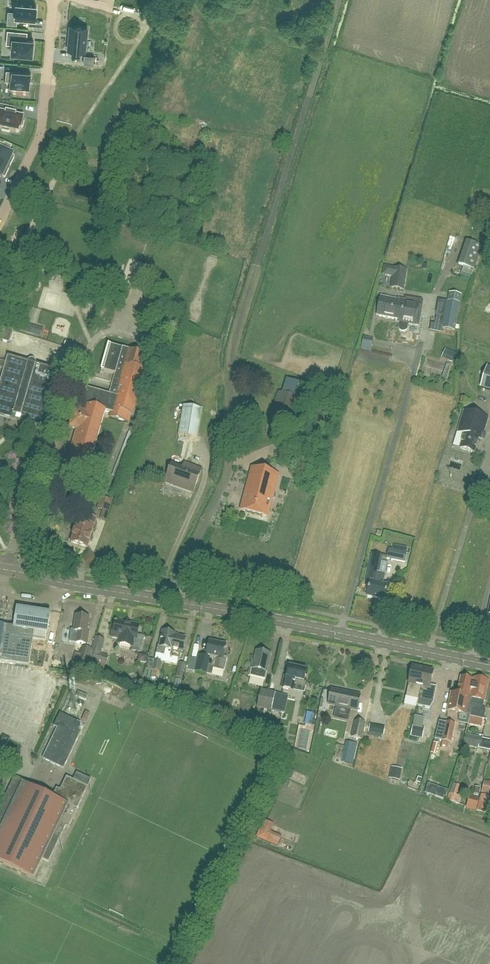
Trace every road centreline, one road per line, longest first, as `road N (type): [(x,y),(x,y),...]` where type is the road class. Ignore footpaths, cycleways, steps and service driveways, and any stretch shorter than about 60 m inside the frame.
road 1 (secondary): [(341,633),(0,569)]
road 2 (residential): [(341,633),(418,360)]
road 3 (residential): [(54,0),(41,133)]
road 4 (secondary): [(471,661),(341,633)]

